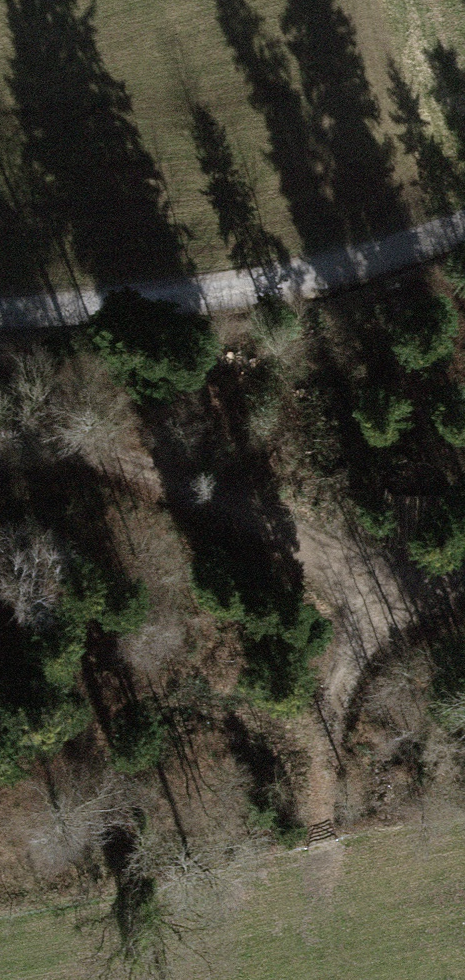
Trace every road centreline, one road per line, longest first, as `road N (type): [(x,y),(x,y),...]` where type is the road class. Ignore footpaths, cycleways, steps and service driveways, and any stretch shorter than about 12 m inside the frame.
road 1 (track): [(0,443),(206,490),(375,568),(464,575)]
road 2 (track): [(0,316),(243,289),(326,273),(464,227)]
road 3 (track): [(0,660),(327,725)]
road 4 (track): [(375,568),(327,725)]
road 5 (track): [(327,725),(322,877)]

